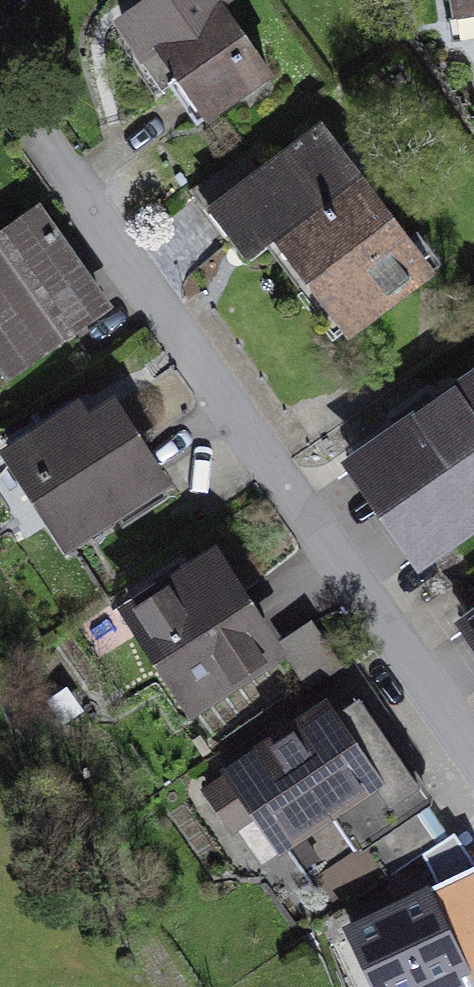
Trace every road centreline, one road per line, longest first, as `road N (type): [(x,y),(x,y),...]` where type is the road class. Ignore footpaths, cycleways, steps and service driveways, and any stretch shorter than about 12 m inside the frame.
road 1 (residential): [(34,153),(473,759)]

